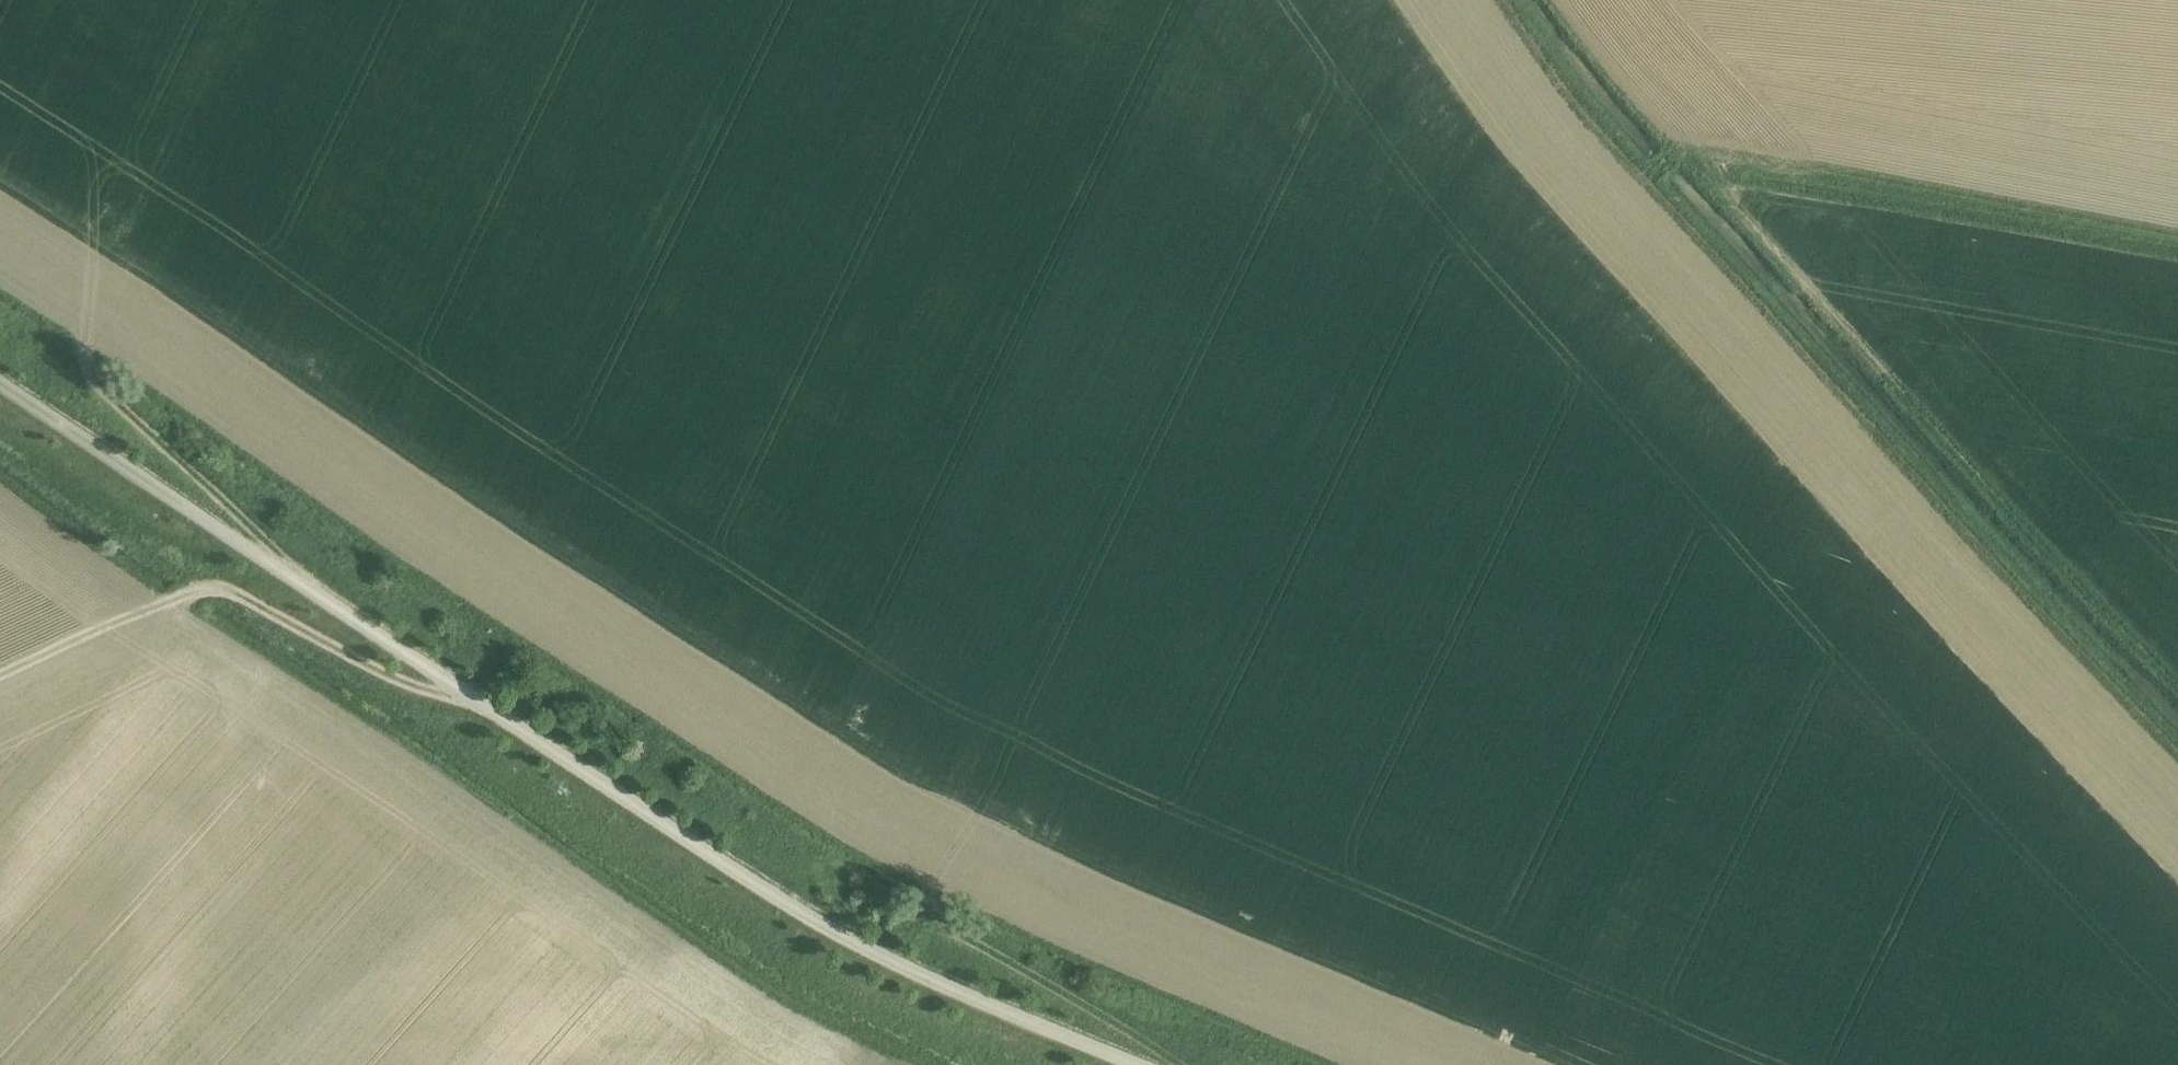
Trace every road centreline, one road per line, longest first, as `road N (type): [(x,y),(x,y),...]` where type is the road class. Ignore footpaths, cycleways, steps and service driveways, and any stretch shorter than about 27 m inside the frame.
road 1 (tertiary): [(1139,1064),(887,960),(782,902),(0,385)]

